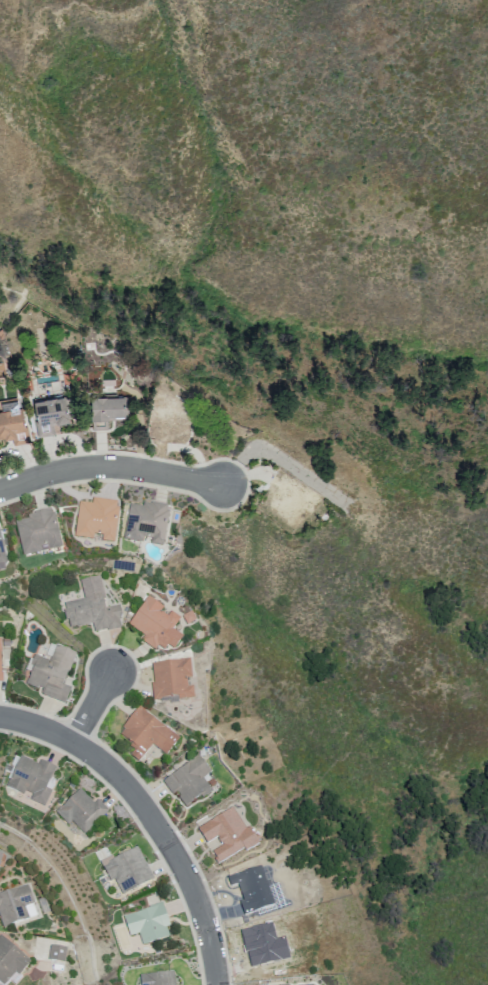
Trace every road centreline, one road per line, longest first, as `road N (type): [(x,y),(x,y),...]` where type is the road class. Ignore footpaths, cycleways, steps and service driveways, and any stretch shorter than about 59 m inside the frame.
road 1 (residential): [(219,984),(192,883),(131,787),(75,742),(0,716)]
road 2 (residential): [(225,486),(98,466),(0,490)]

